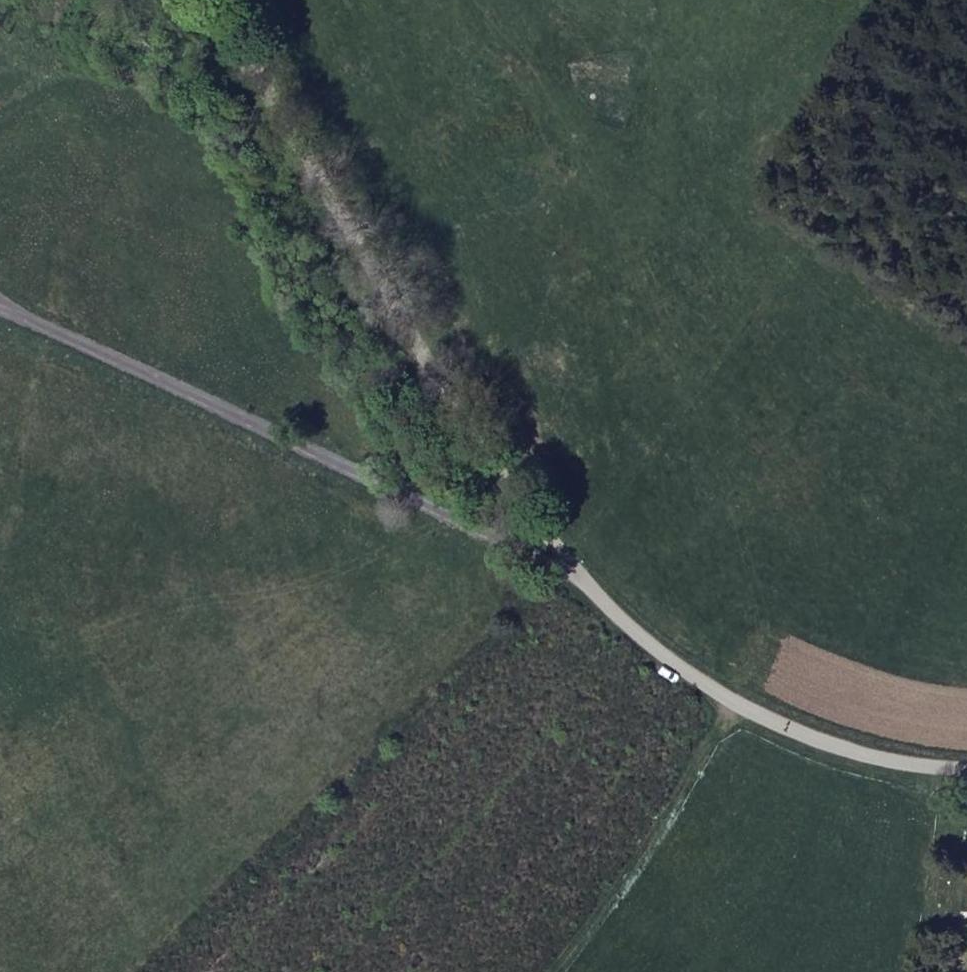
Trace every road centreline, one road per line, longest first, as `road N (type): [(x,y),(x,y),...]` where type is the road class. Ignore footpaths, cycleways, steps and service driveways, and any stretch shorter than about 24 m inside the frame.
road 1 (residential): [(235,36),(431,361),(566,563),(750,708),(794,732),(880,759),(966,770)]

